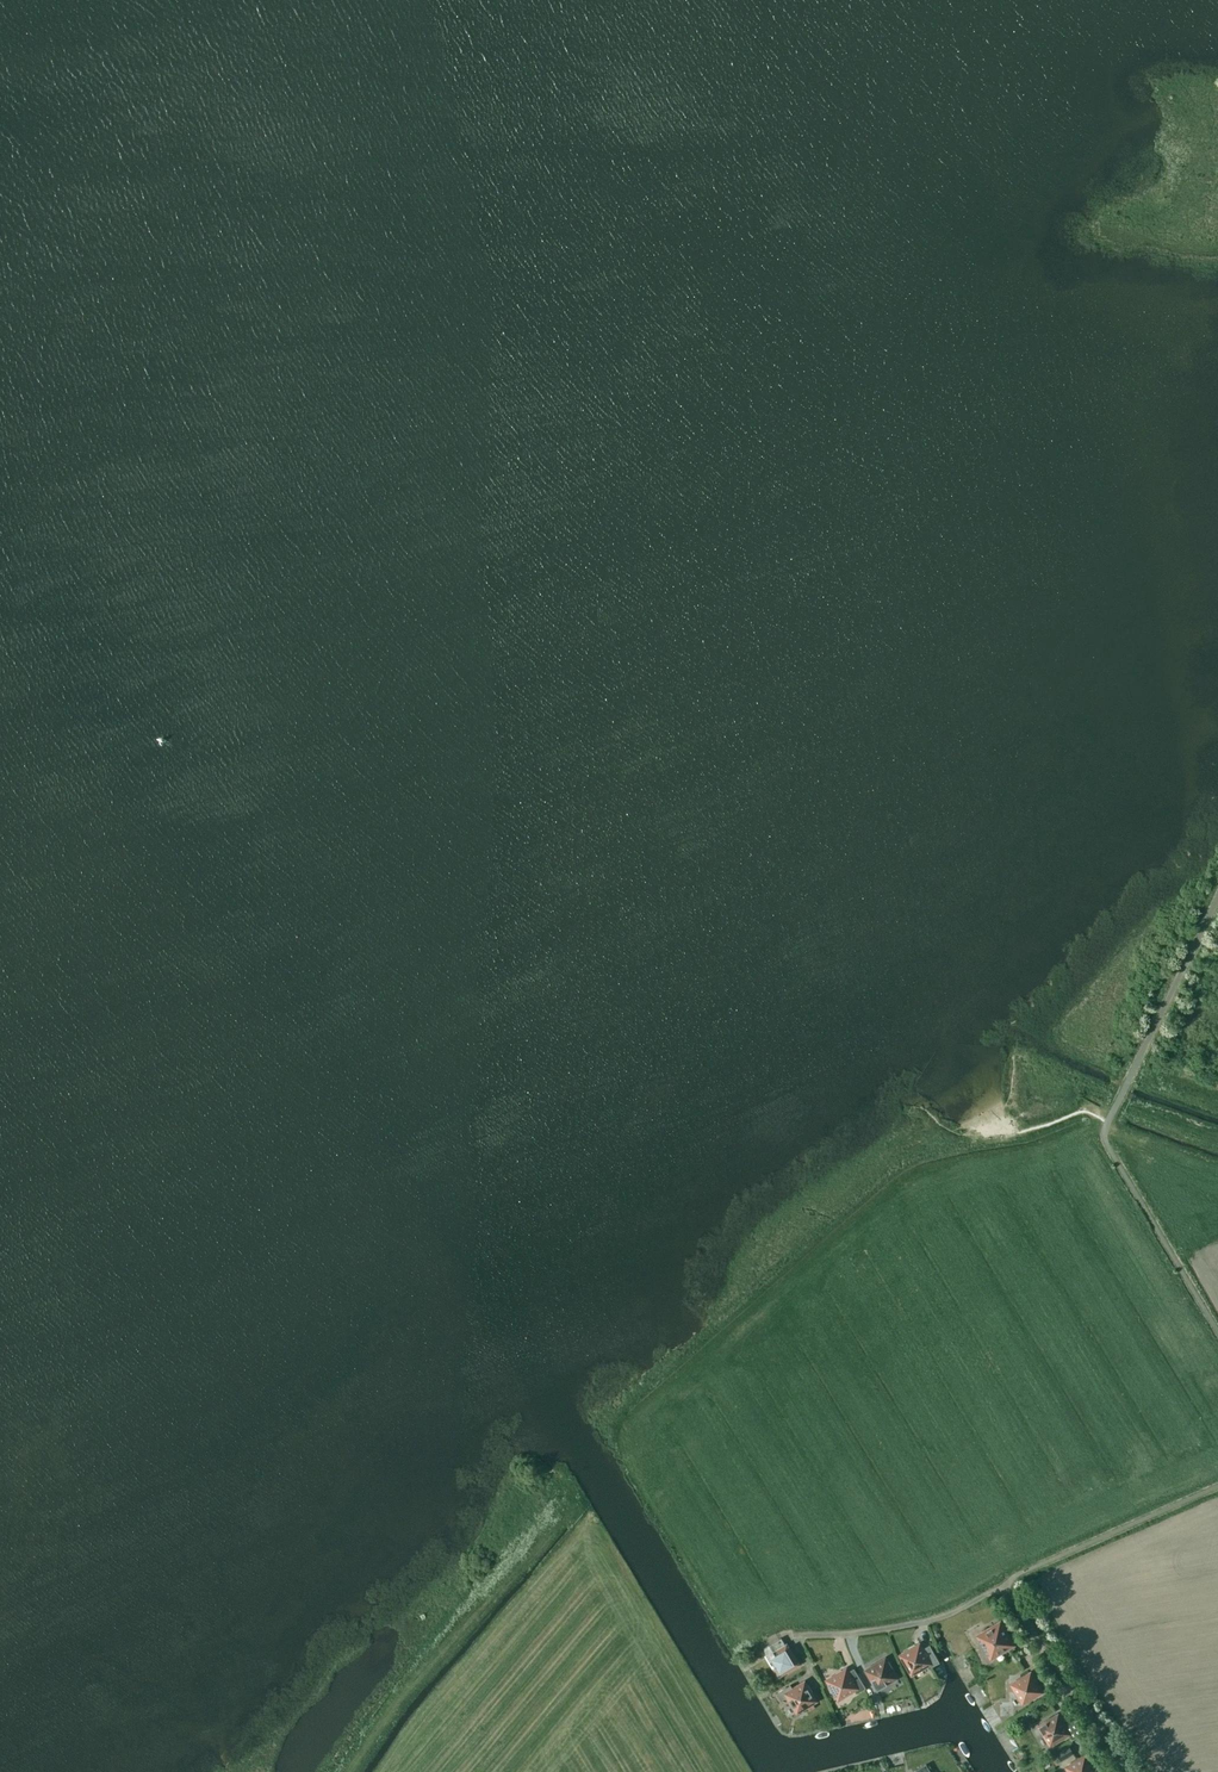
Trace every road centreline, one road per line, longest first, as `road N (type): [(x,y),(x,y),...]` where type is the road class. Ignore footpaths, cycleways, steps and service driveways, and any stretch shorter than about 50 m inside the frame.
road 1 (unclassified): [(1126,1771),(1002,1586),(917,1623),(795,1634),(810,1668)]

